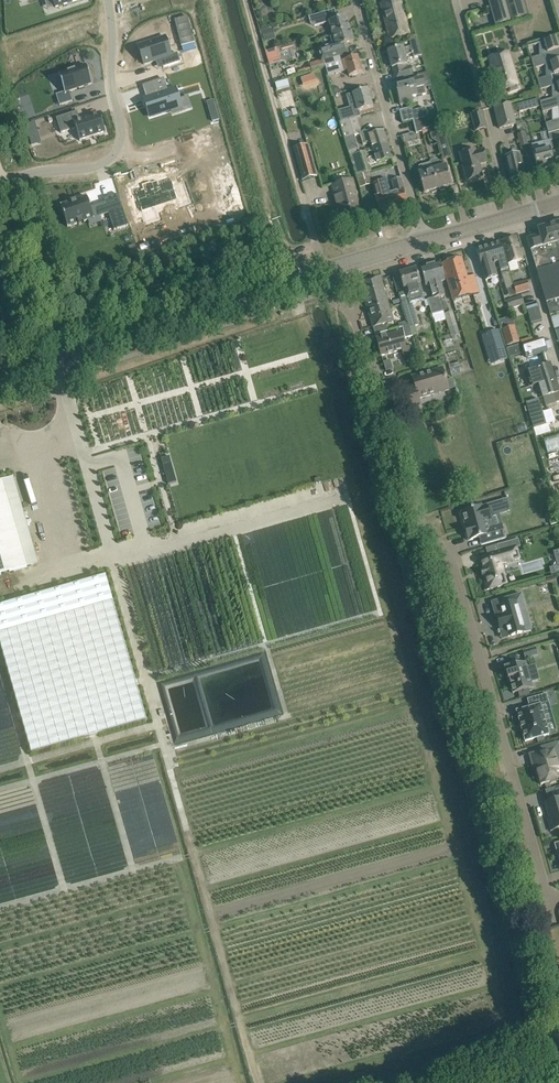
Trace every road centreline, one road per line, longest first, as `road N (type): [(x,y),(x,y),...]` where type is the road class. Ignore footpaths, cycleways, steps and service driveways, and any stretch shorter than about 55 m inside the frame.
road 1 (residential): [(354,321),(419,516),(454,568),(555,923)]
road 2 (secondary): [(0,383),(326,271)]
road 3 (residential): [(326,271),(246,0)]
road 4 (residential): [(424,242),(356,0)]
road 5 (residential): [(515,216),(455,0)]
road 6 (track): [(63,361),(0,171)]
road 7 (residential): [(515,216),(558,363)]
road 8 (residential): [(120,151),(108,0)]
road 9 (residential): [(4,184),(95,166),(120,151)]

